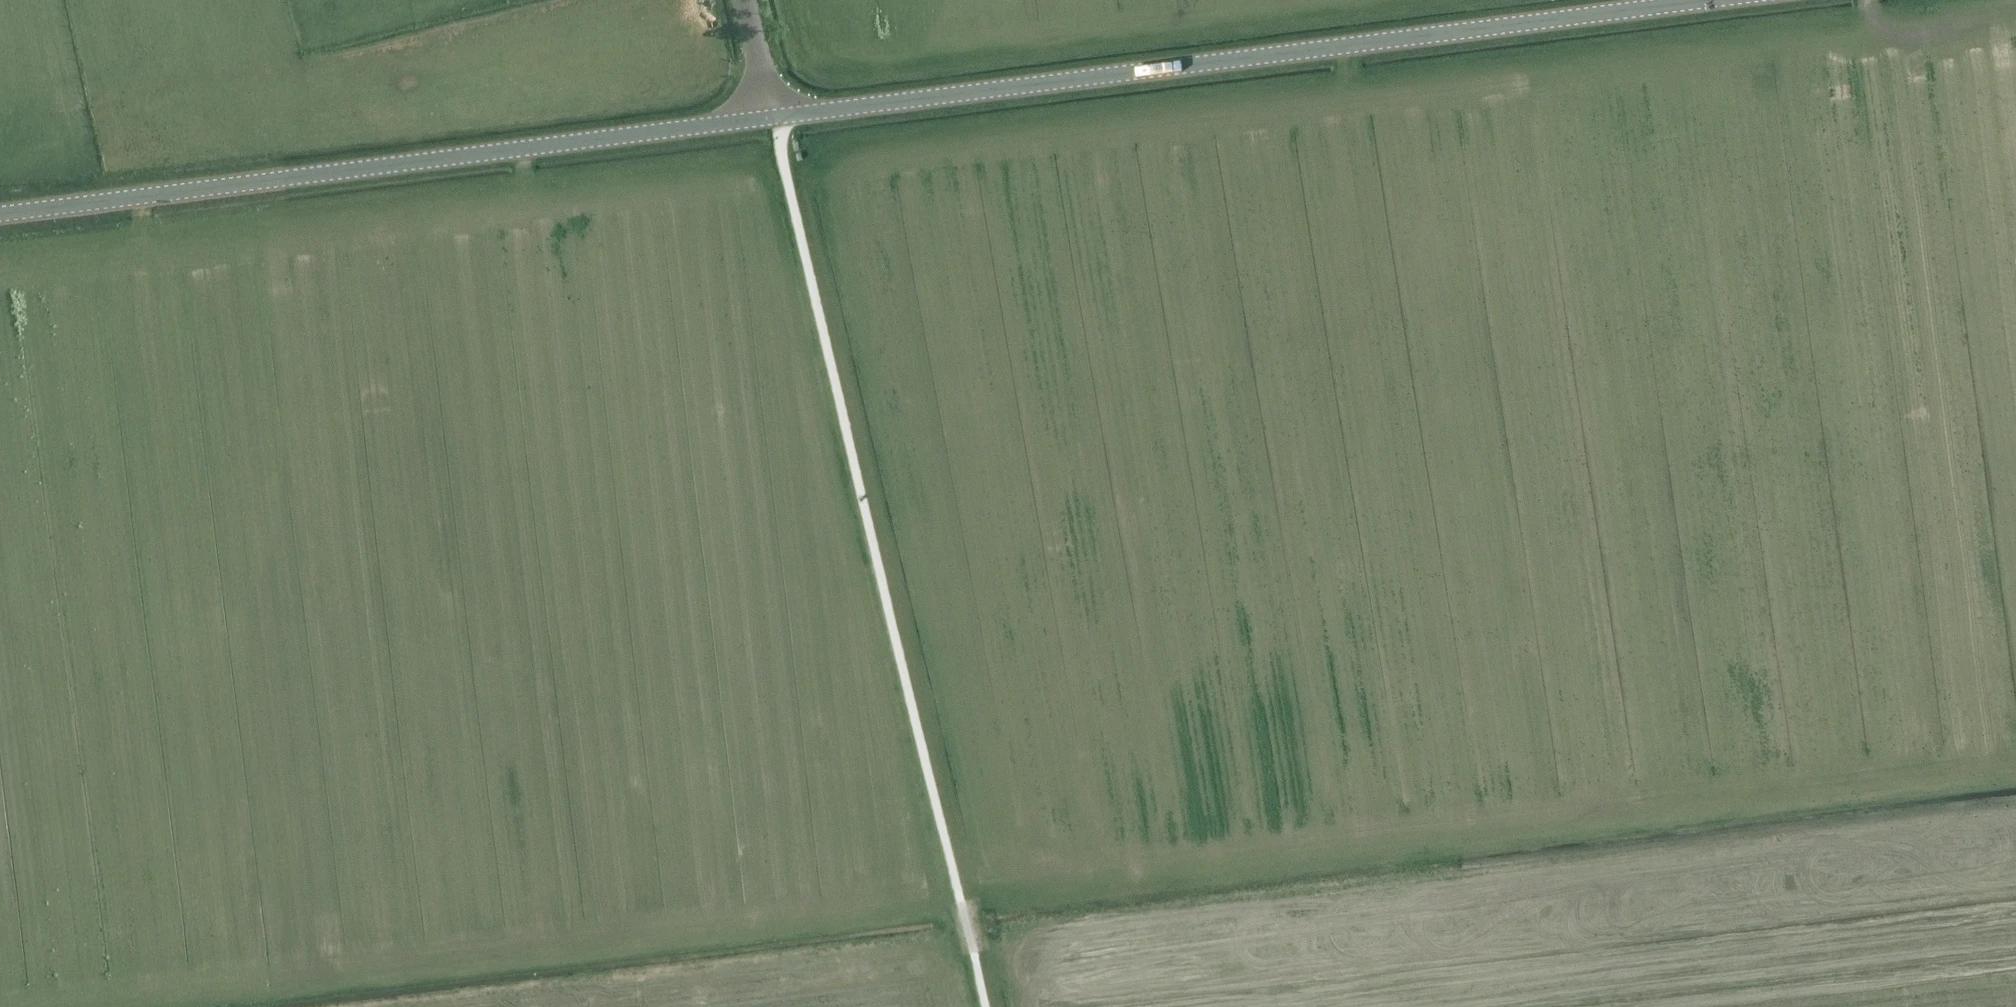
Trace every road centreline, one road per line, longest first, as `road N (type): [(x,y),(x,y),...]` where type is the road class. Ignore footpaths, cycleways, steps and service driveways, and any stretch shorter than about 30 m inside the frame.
road 1 (tertiary): [(775,119),(1739,0)]
road 2 (tertiary): [(0,215),(775,119)]
road 3 (unclassified): [(775,119),(746,0)]

